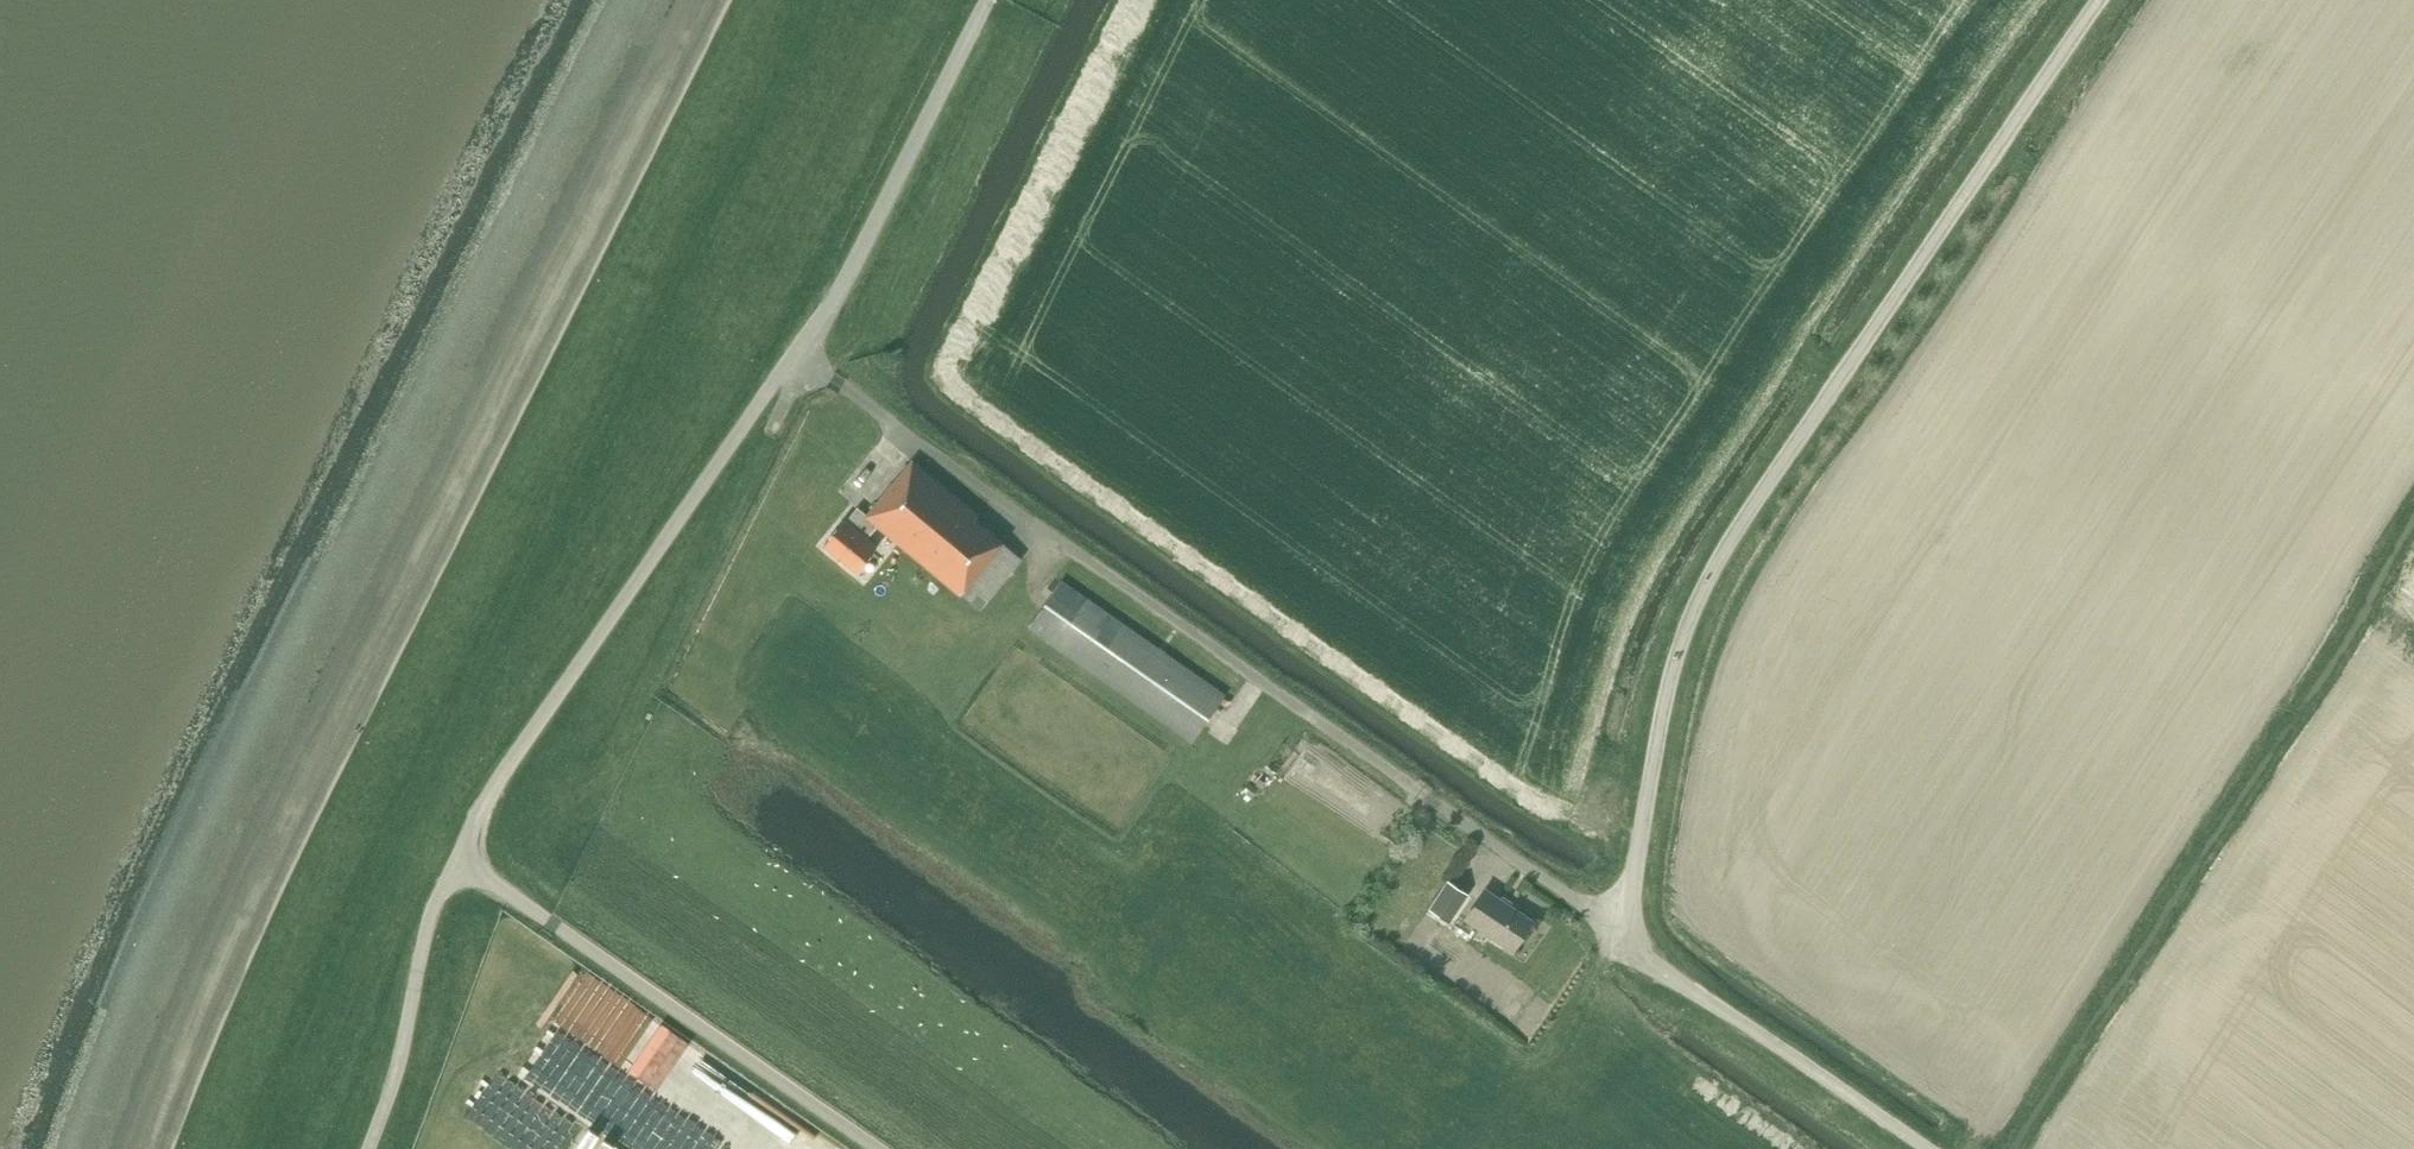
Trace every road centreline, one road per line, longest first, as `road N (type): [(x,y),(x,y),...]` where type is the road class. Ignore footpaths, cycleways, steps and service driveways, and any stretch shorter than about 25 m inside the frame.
road 1 (unclassified): [(1928,1148),(1622,941),(1661,727),(1698,600),(1752,507),(2100,0)]
road 2 (unclassified): [(458,861),(514,762),(836,295),(989,0)]
road 3 (unclassified): [(878,1148),(458,861)]
road 4 (unclassified): [(371,1148),(405,1050),(435,910),(458,861)]

